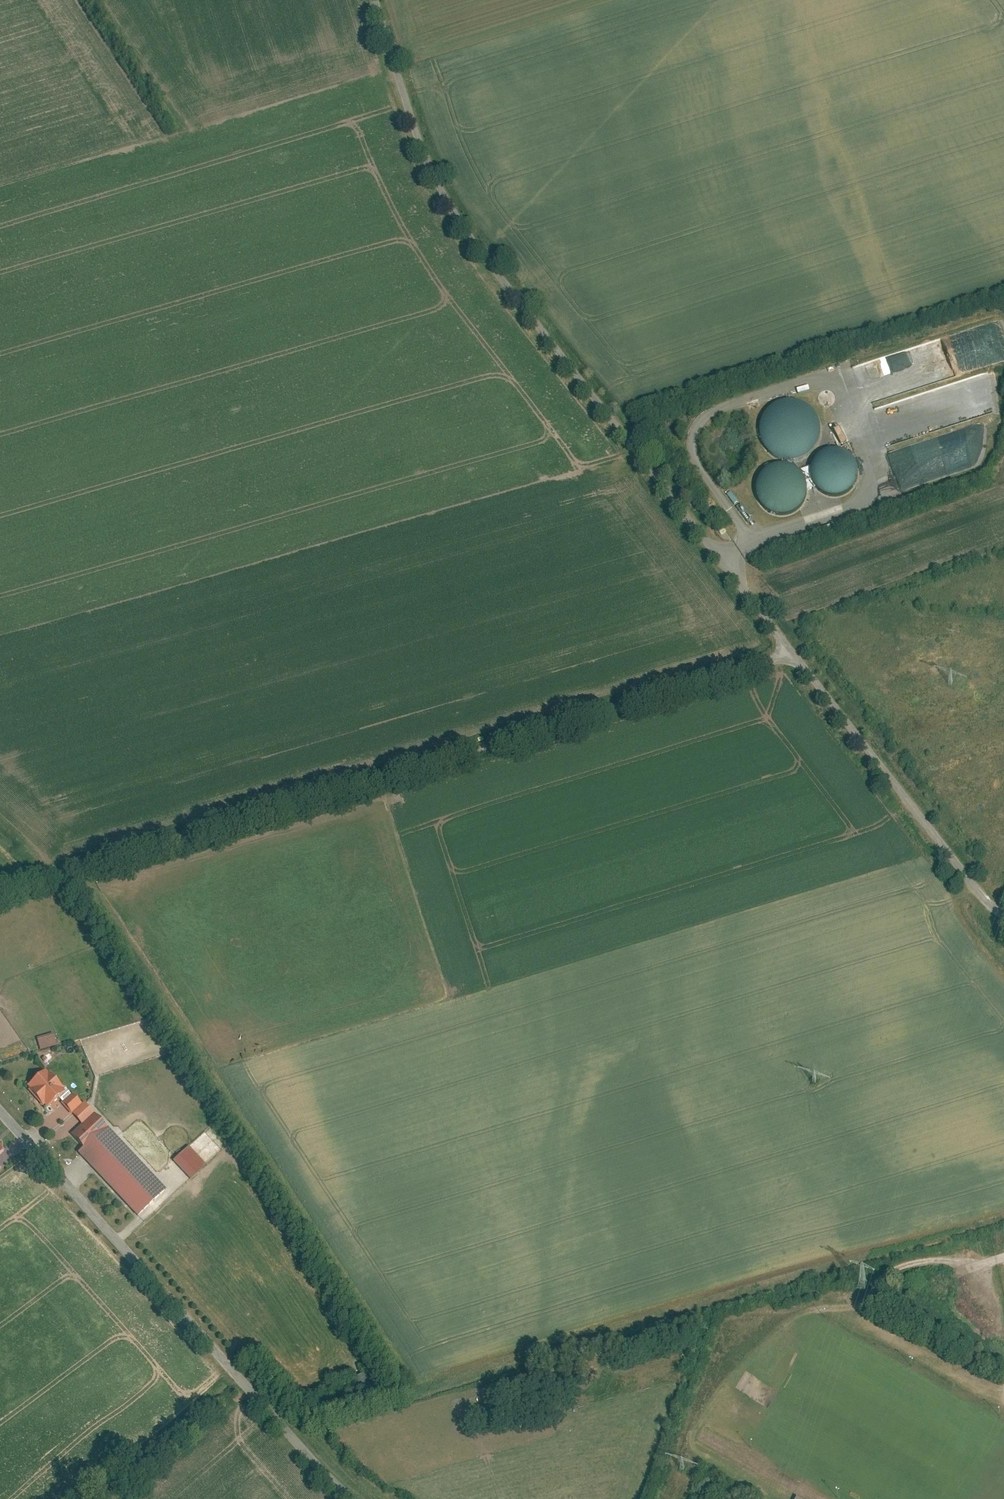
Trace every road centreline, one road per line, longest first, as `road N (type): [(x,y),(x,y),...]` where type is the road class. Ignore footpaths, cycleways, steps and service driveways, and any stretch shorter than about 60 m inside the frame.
road 1 (unclassified): [(0,888),(788,654)]
road 2 (unclassified): [(369,0),(406,119),(454,220),(788,654)]
road 3 (unclassified): [(0,1108),(329,1476),(361,1498)]
road 4 (unclassified): [(788,654),(978,893),(1003,907)]

